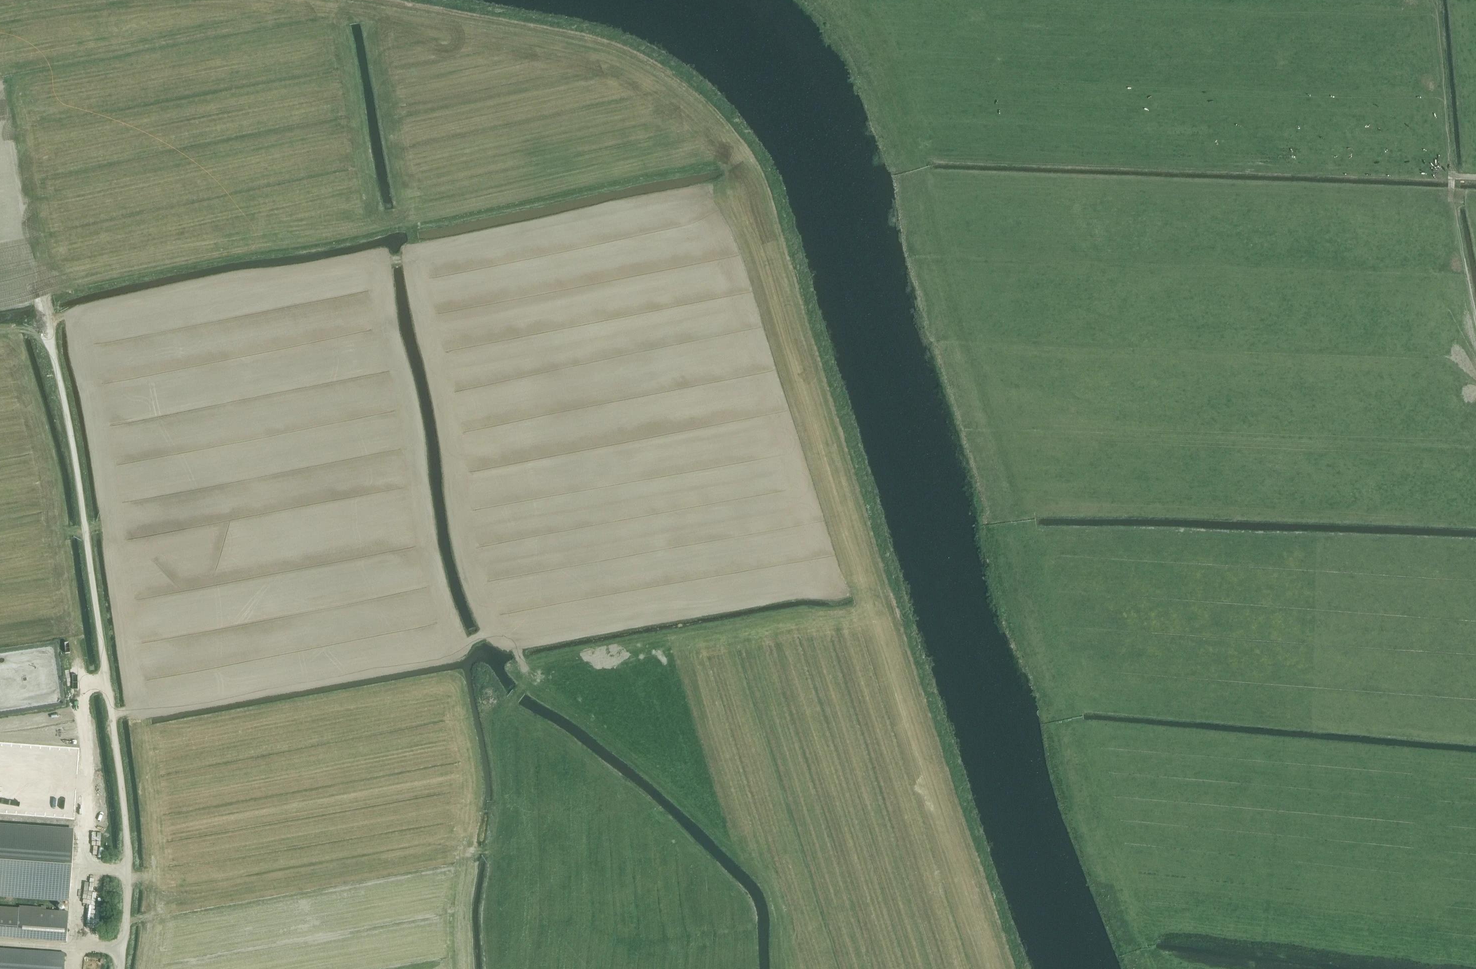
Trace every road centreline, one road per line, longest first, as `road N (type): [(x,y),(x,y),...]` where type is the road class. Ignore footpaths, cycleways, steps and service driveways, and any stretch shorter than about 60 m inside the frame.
road 1 (track): [(128,869),(78,477),(49,328)]

